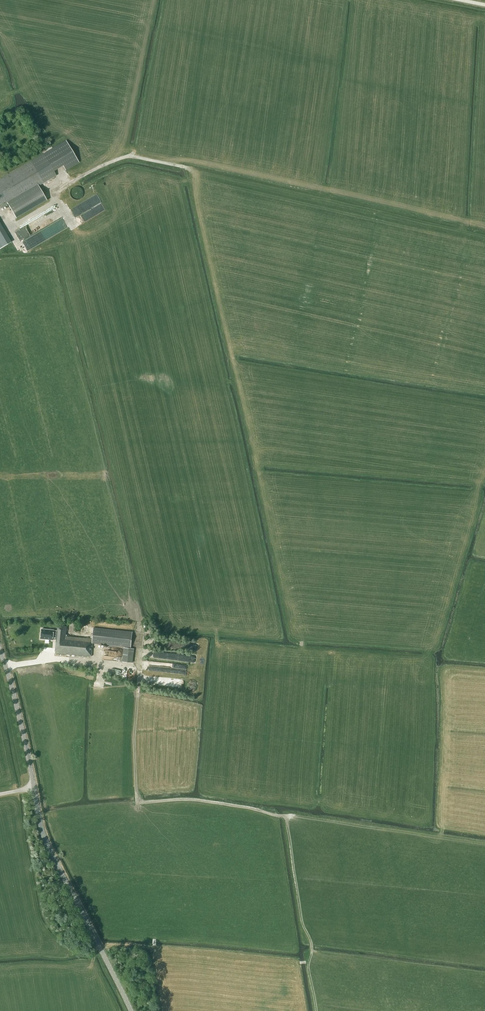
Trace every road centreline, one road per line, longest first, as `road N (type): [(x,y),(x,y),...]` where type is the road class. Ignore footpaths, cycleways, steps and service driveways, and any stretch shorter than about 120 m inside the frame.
road 1 (tertiary): [(131,1010),(45,840),(0,651)]

